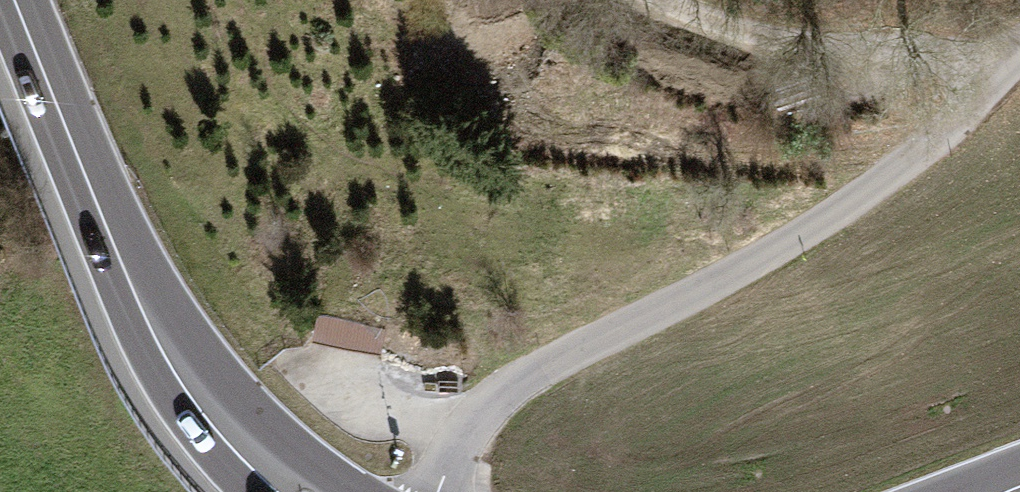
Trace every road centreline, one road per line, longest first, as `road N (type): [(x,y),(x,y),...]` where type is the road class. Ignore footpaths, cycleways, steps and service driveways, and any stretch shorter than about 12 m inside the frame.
road 1 (unclassified): [(438,491),(466,434),(497,395),(779,249),(908,161),(1019,52)]
road 2 (secondary): [(304,491),(237,437),(173,361),(133,293),(15,0)]
road 3 (track): [(1012,60),(820,46),(677,15),(653,0)]

